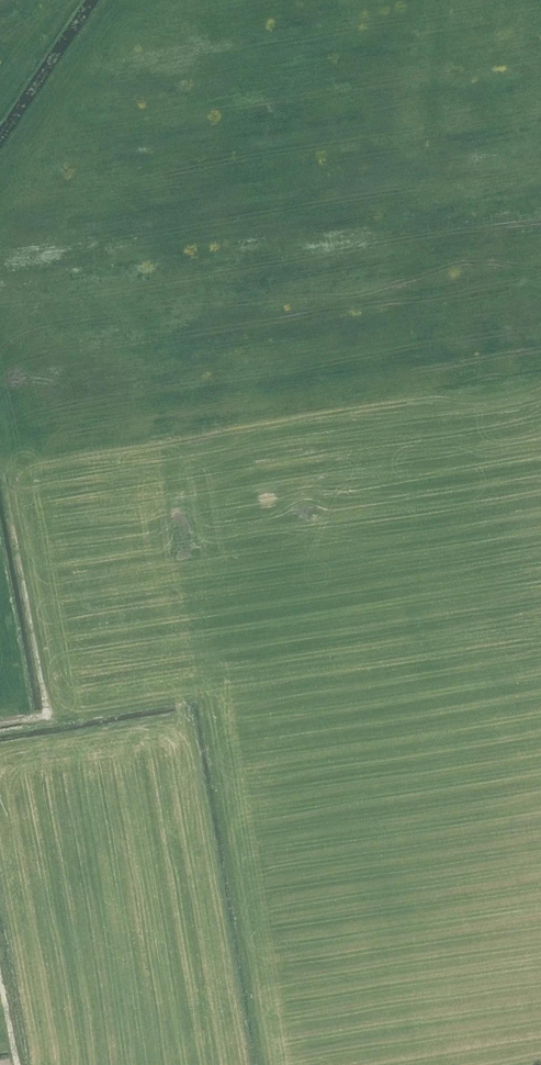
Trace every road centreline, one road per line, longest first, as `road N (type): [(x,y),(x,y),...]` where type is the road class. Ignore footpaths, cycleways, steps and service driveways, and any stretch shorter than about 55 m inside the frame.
road 1 (track): [(185,695),(0,725)]

